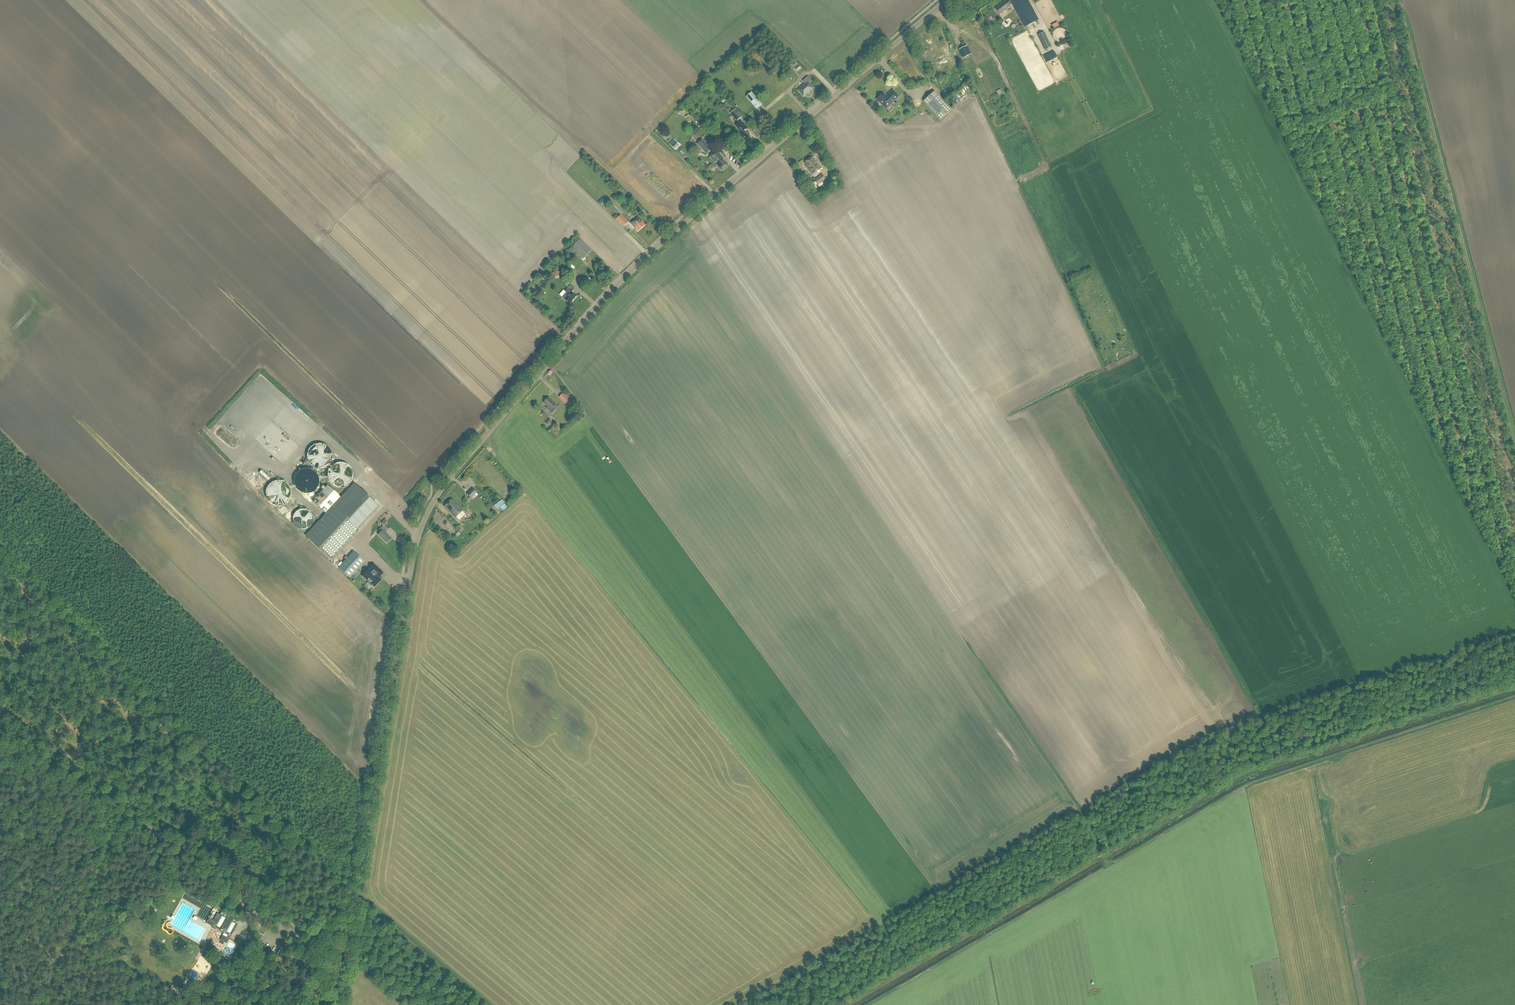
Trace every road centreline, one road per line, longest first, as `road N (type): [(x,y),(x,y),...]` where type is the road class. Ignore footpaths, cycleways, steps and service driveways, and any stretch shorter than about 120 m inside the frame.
road 1 (tertiary): [(350,937),(408,578),(434,502),(643,260),(947,0)]
road 2 (unclassified): [(350,937),(0,742)]
road 3 (track): [(63,950),(127,803)]

